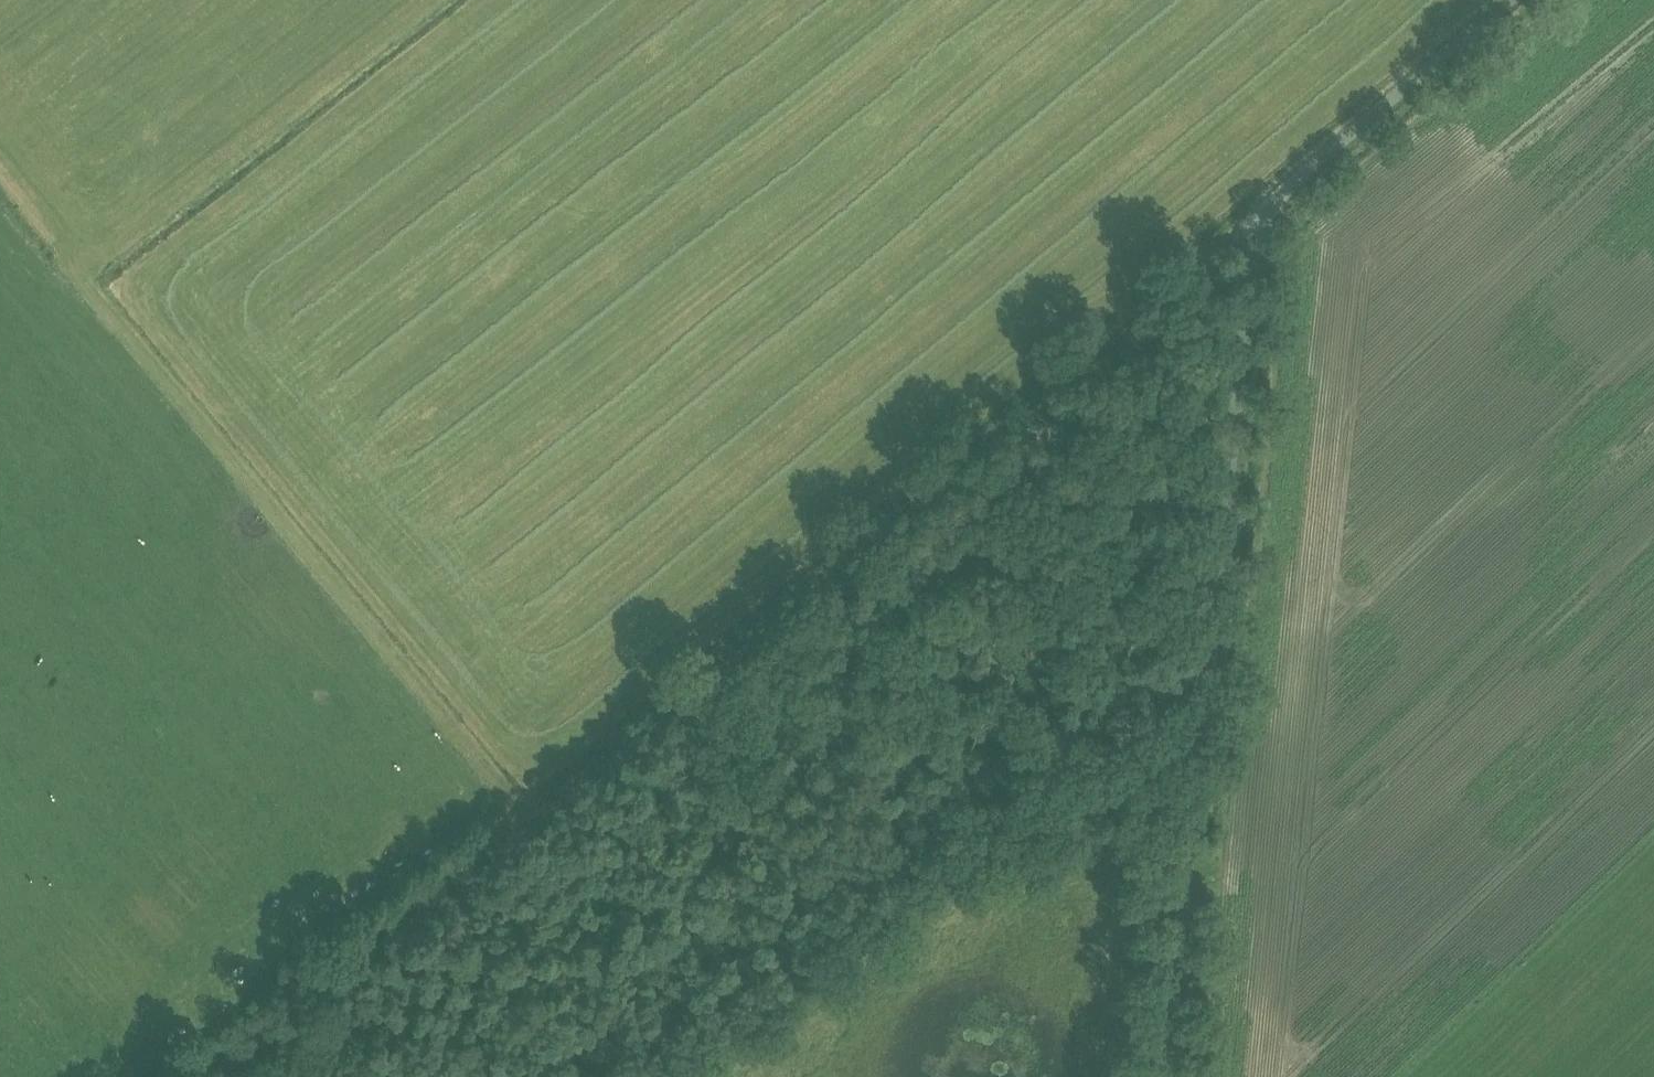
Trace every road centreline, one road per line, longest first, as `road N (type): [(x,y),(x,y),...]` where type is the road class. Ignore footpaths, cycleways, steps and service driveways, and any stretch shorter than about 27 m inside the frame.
road 1 (track): [(1236,229),(219,1076)]
road 2 (unclassified): [(1148,1076),(1236,229),(1507,0)]

